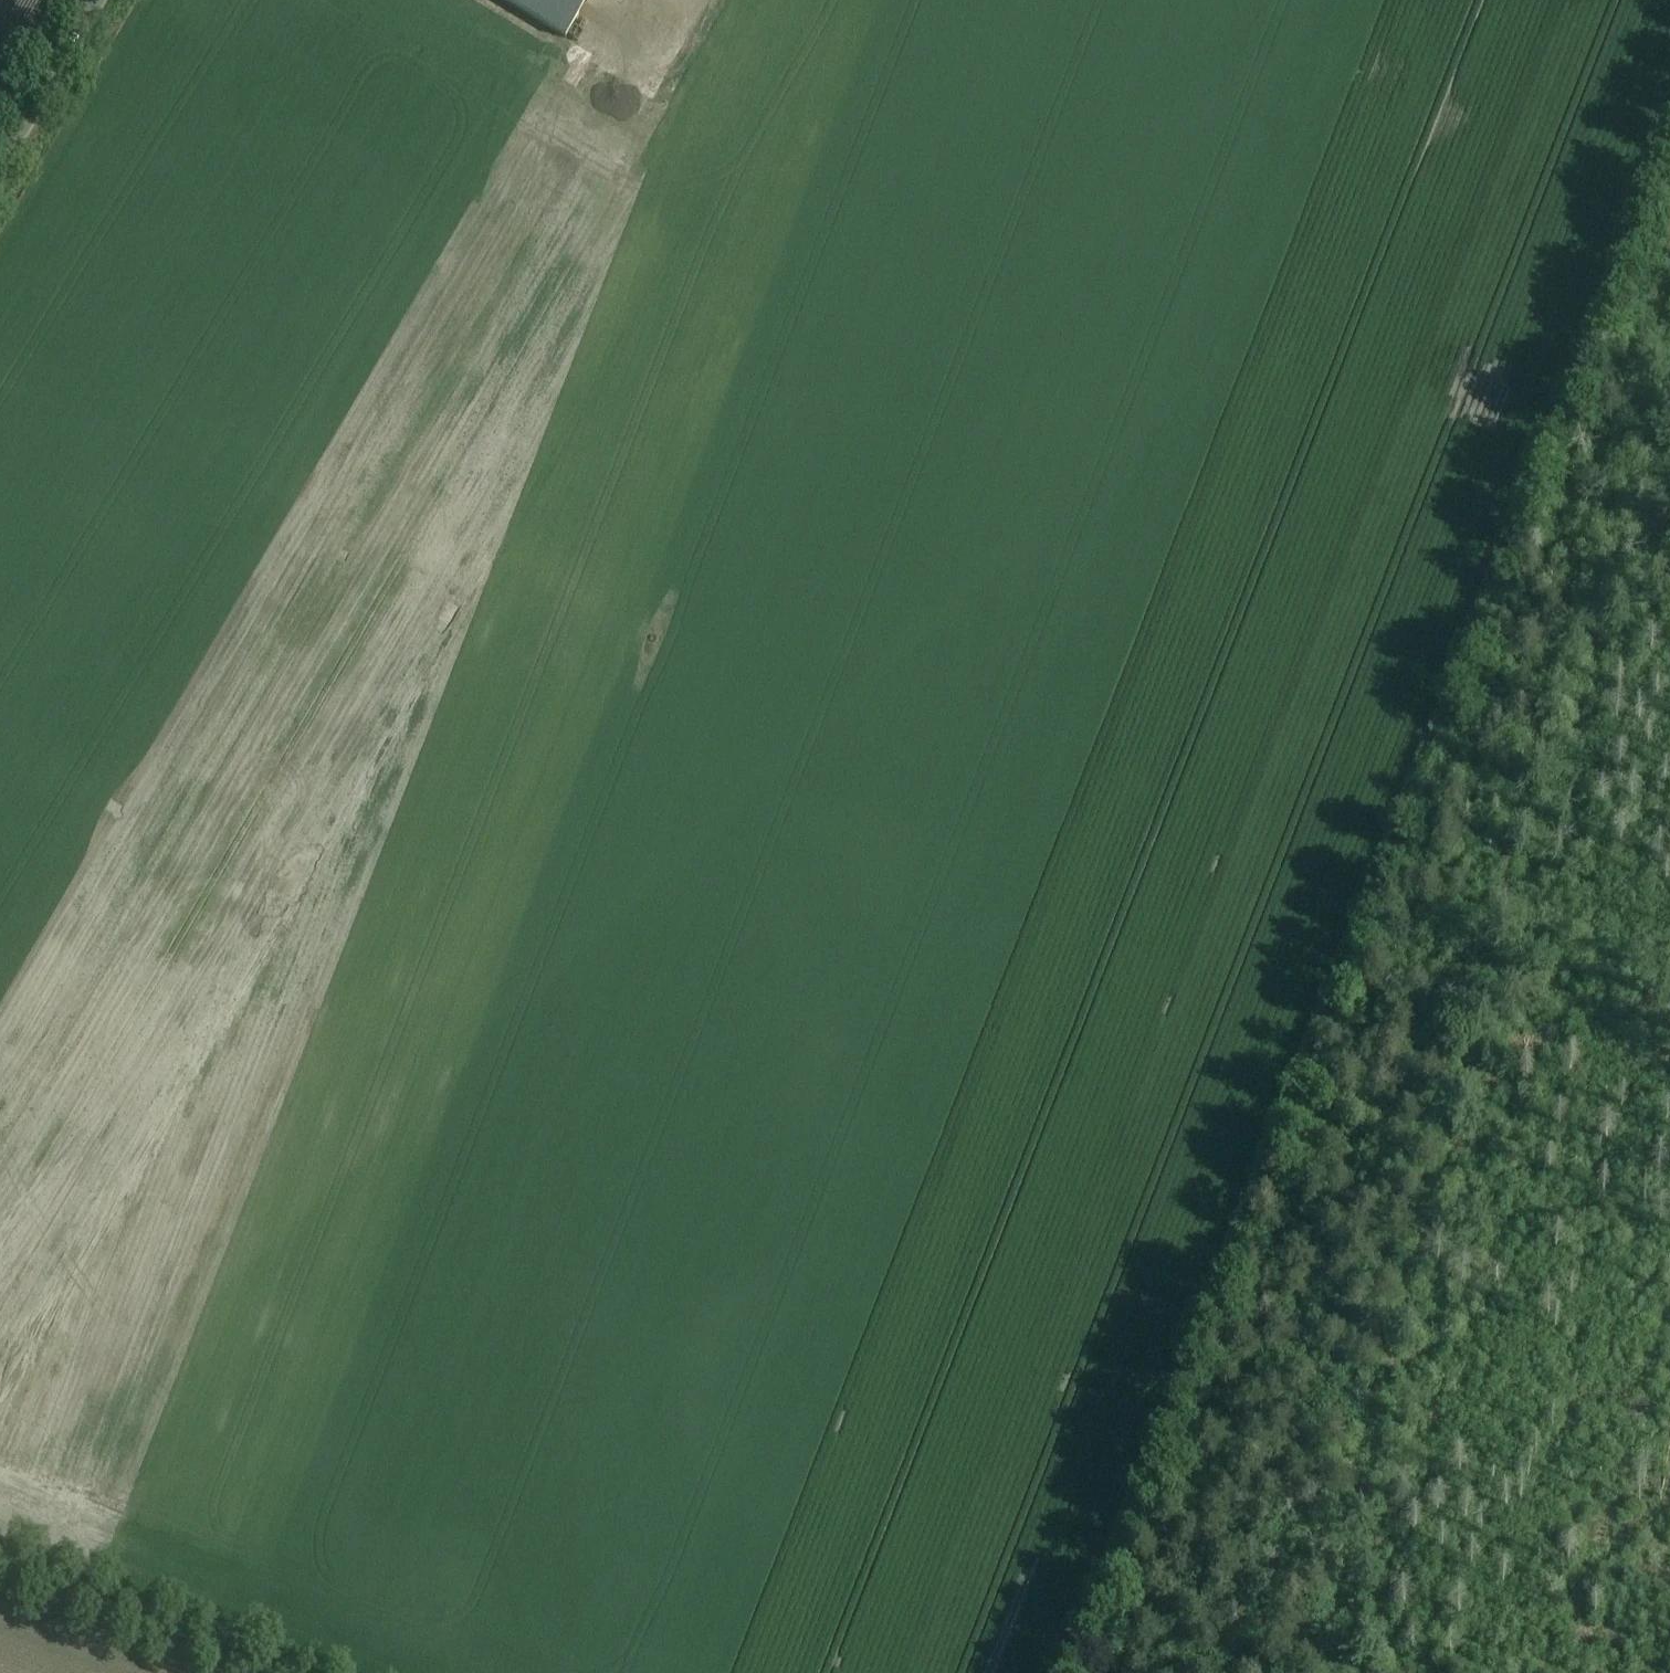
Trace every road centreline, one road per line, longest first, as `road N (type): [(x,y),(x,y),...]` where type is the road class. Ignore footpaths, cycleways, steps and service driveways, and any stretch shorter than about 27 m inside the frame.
road 1 (unclassified): [(271,1672),(0,1567)]
road 2 (unclassified): [(0,161),(95,0)]

